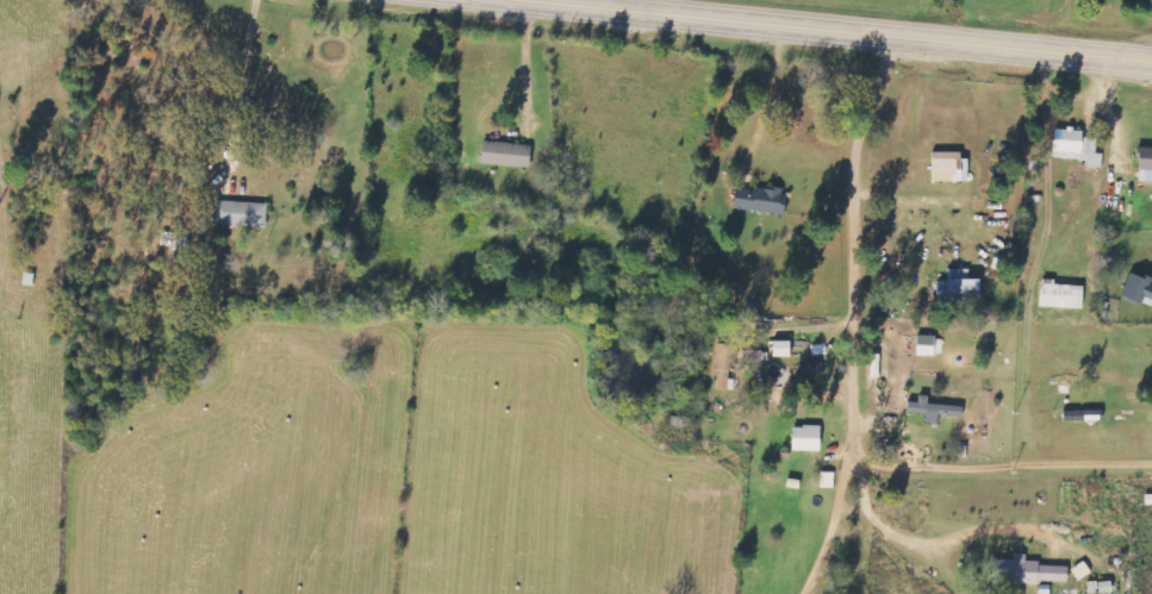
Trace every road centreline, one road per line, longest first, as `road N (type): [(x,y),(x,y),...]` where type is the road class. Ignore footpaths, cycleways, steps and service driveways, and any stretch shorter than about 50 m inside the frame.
road 1 (primary): [(1151,64),(508,0)]
road 2 (residential): [(890,38),(845,136),(835,187),(826,495),(768,593)]
road 3 (residential): [(531,2),(511,144)]

